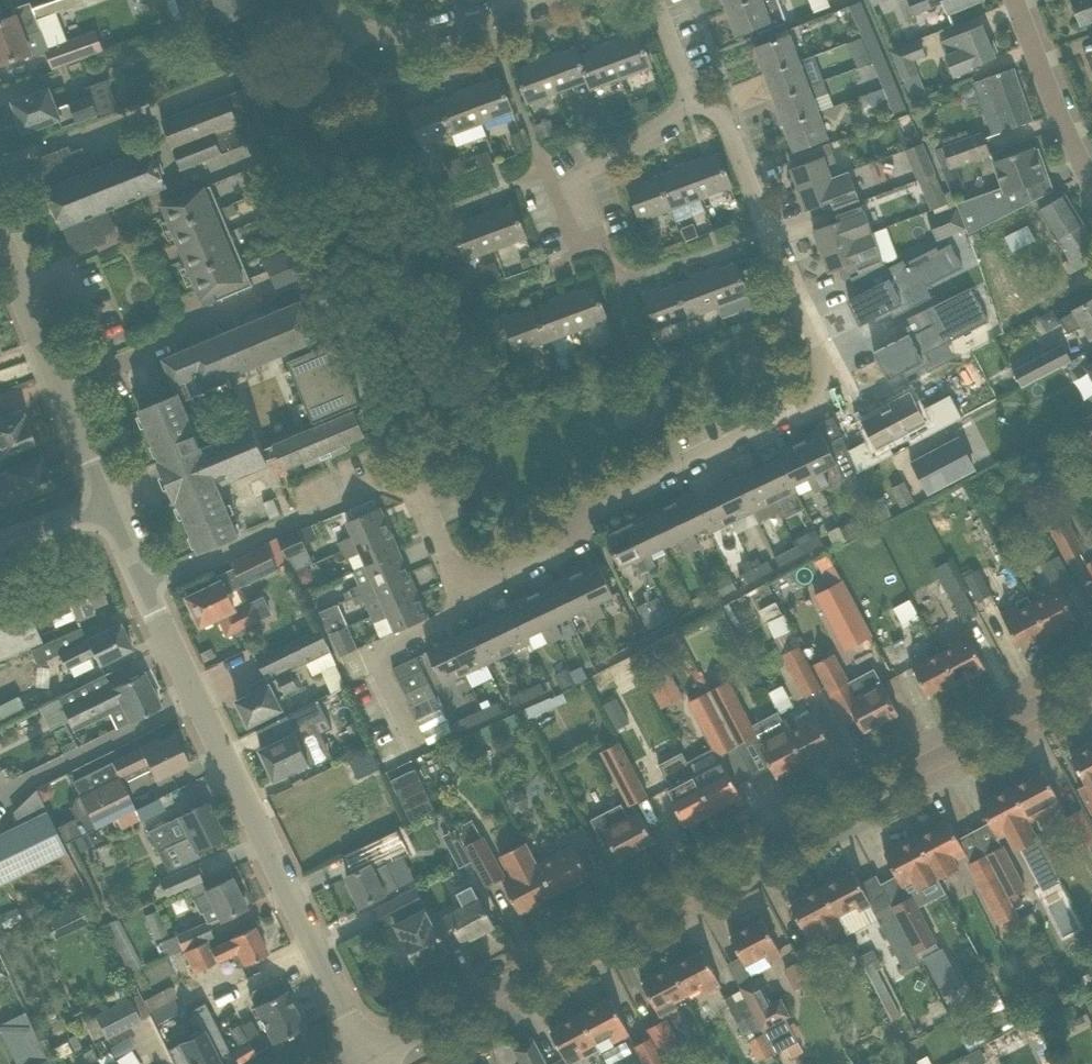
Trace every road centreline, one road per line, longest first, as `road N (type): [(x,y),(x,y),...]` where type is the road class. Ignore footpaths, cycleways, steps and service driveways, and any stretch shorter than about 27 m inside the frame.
road 1 (residential): [(368,1057),(1091,673)]
road 2 (residential): [(468,588),(564,550),(595,504),(805,406),(820,392),(823,362),(792,301),(724,116),(696,98)]
road 3 (residential): [(368,1057),(144,585)]
road 4 (residential): [(468,588),(420,496),(404,482),(376,485),(144,585)]
road 5 (unclassified): [(107,506),(0,244)]
road 6 (residential): [(580,244),(556,189),(696,98)]
road 7 (residential): [(533,0),(382,36),(351,24),(332,0)]
road 8 (residential): [(418,748),(380,668),(394,643),(459,610),(468,588)]
road 9 (residential): [(1091,177),(1016,0)]

